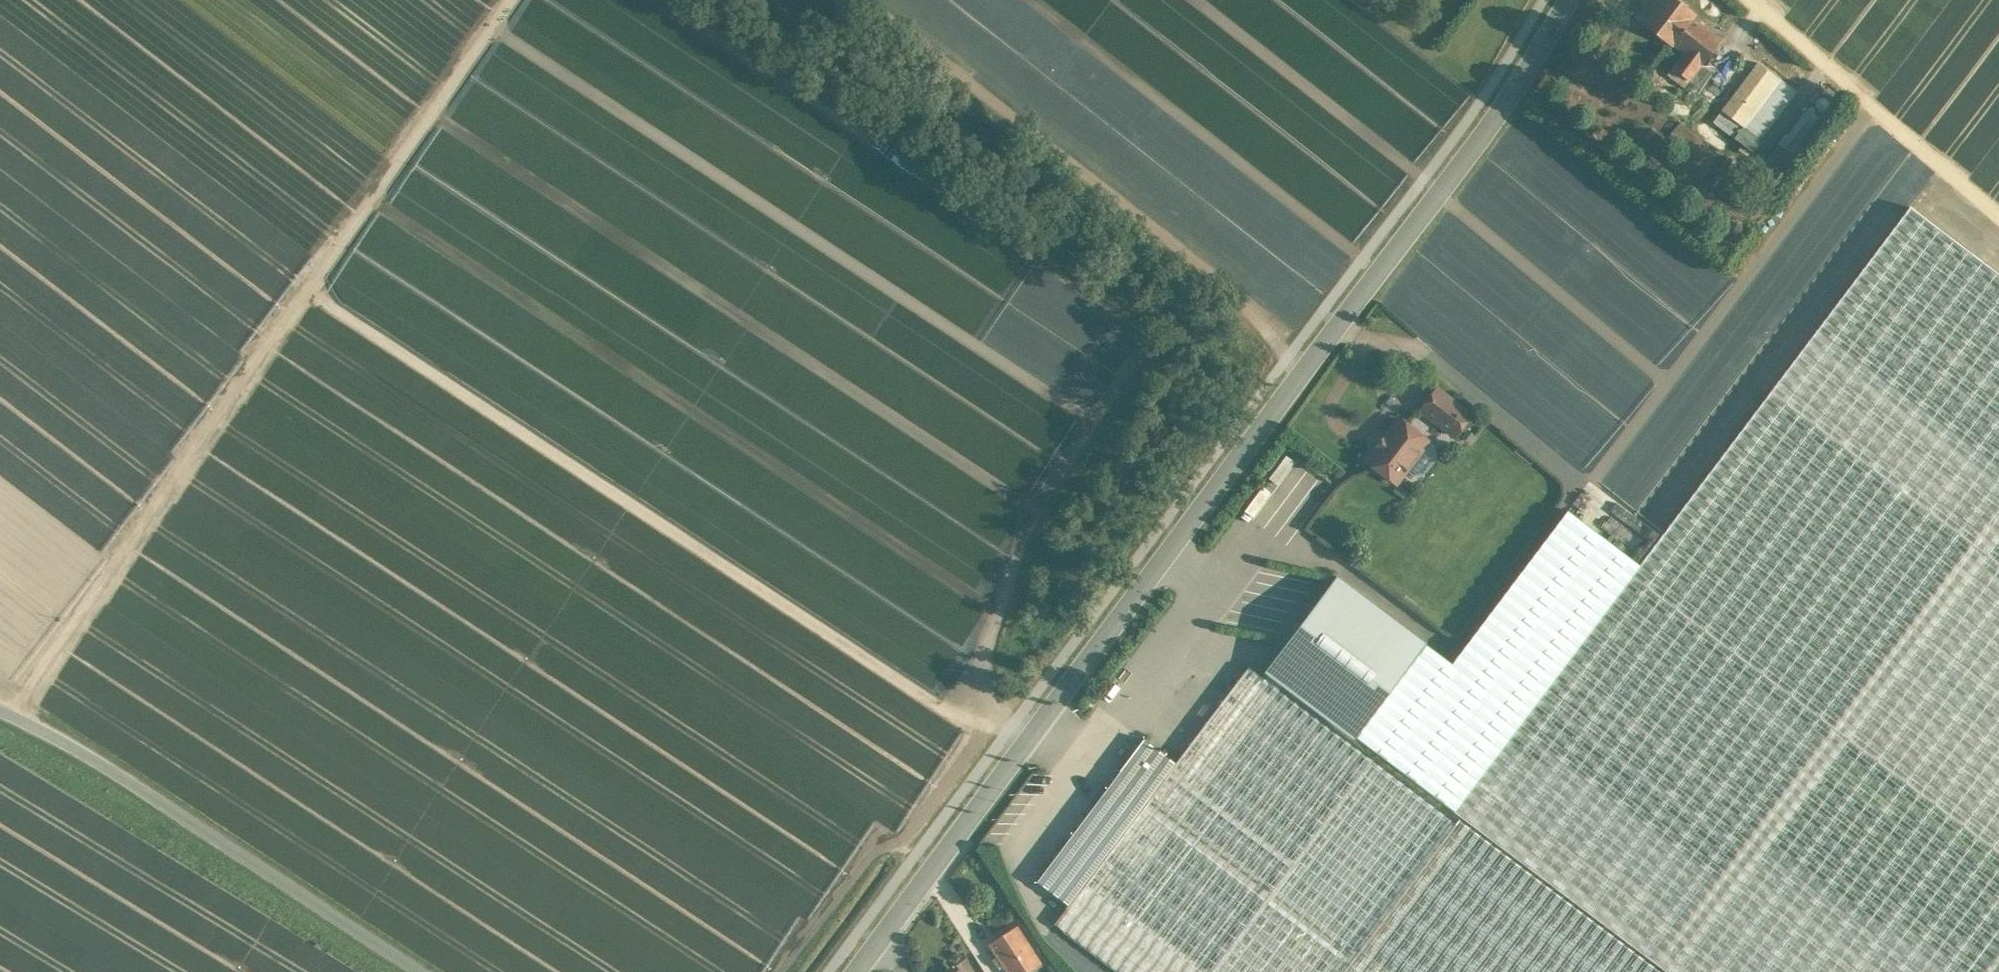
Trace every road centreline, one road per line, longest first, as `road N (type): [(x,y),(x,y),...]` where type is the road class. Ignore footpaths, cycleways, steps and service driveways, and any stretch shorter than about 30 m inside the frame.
road 1 (tertiary): [(1568,0),(1487,128),(877,942)]
road 2 (unclassified): [(0,715),(68,748),(420,971)]
road 3 (track): [(1998,216),(1749,0)]

